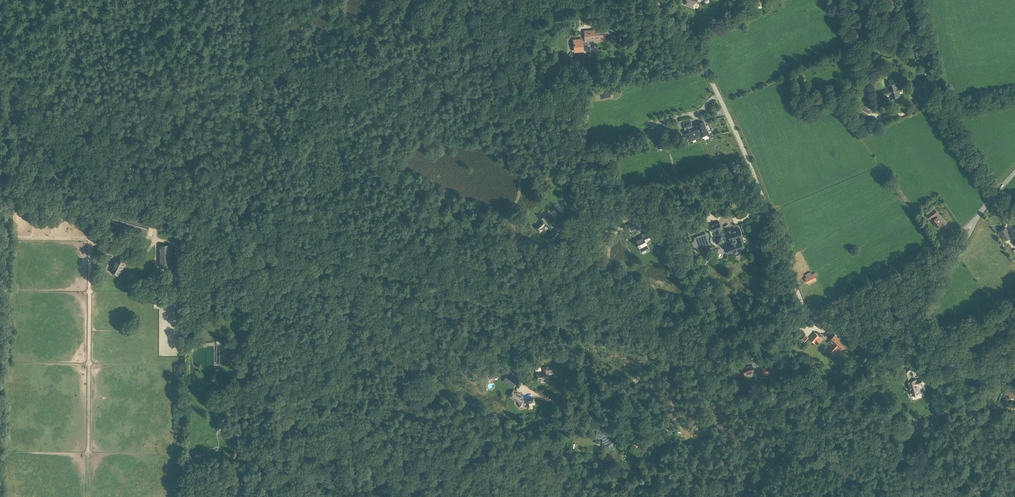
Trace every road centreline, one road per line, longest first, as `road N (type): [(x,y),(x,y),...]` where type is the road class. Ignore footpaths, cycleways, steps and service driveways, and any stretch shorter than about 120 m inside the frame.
road 1 (track): [(675,363),(6,163)]
road 2 (unclassified): [(808,312),(725,110),(662,0)]
road 3 (track): [(402,496),(675,363)]
road 4 (track): [(341,262),(304,287),(241,298),(250,338),(262,347),(247,413)]
road 5 (track): [(304,287),(352,322),(348,385),(305,407),(251,388)]
road 6 (track): [(6,163),(6,360)]
road 7 (unclassified): [(808,312),(895,271),(976,217)]
road 8 (unclassified): [(875,351),(927,295),(976,217)]
road 9 (track): [(808,312),(675,363)]
road 10 (track): [(793,438),(675,363)]

